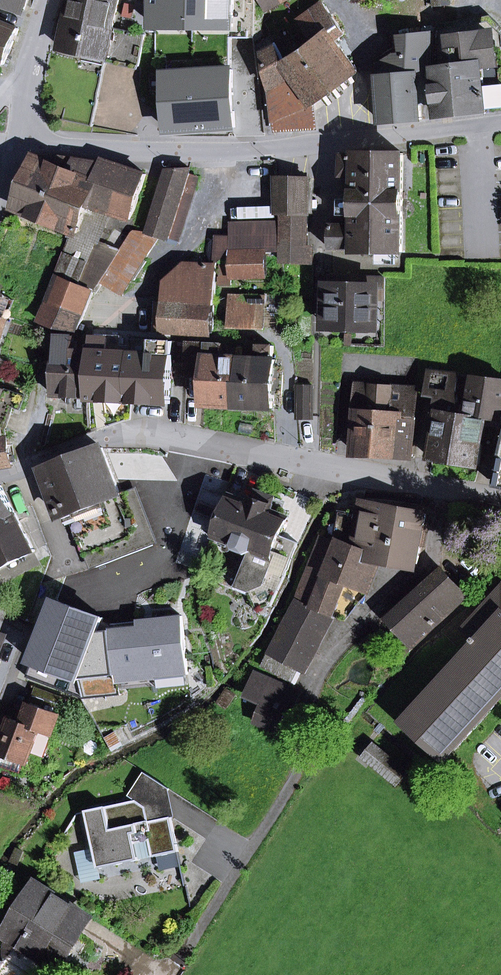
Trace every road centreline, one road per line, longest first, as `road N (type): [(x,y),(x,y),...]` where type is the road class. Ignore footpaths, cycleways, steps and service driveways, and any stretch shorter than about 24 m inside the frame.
road 1 (residential): [(500,501),(144,431),(0,476)]
road 2 (residential): [(500,124),(218,153),(144,153),(26,136)]

